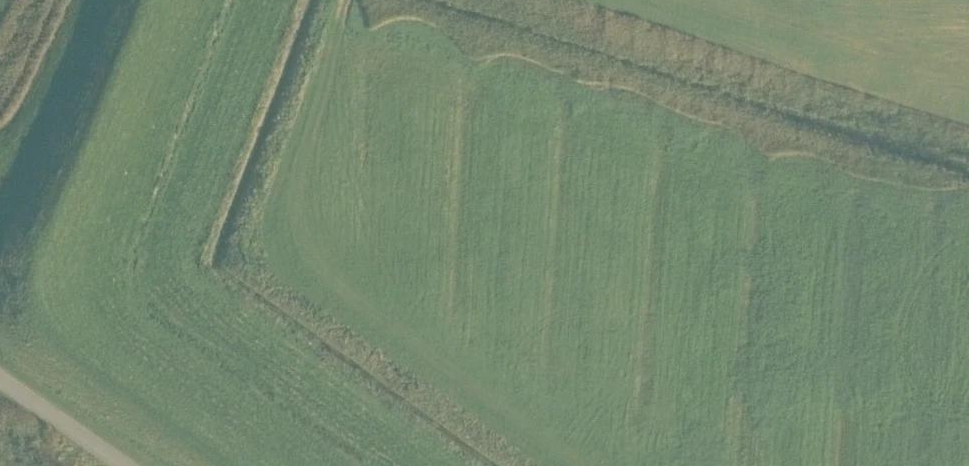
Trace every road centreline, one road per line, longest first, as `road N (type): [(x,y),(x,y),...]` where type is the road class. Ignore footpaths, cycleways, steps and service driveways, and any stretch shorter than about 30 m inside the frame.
road 1 (unclassified): [(125,465),(0,379)]

